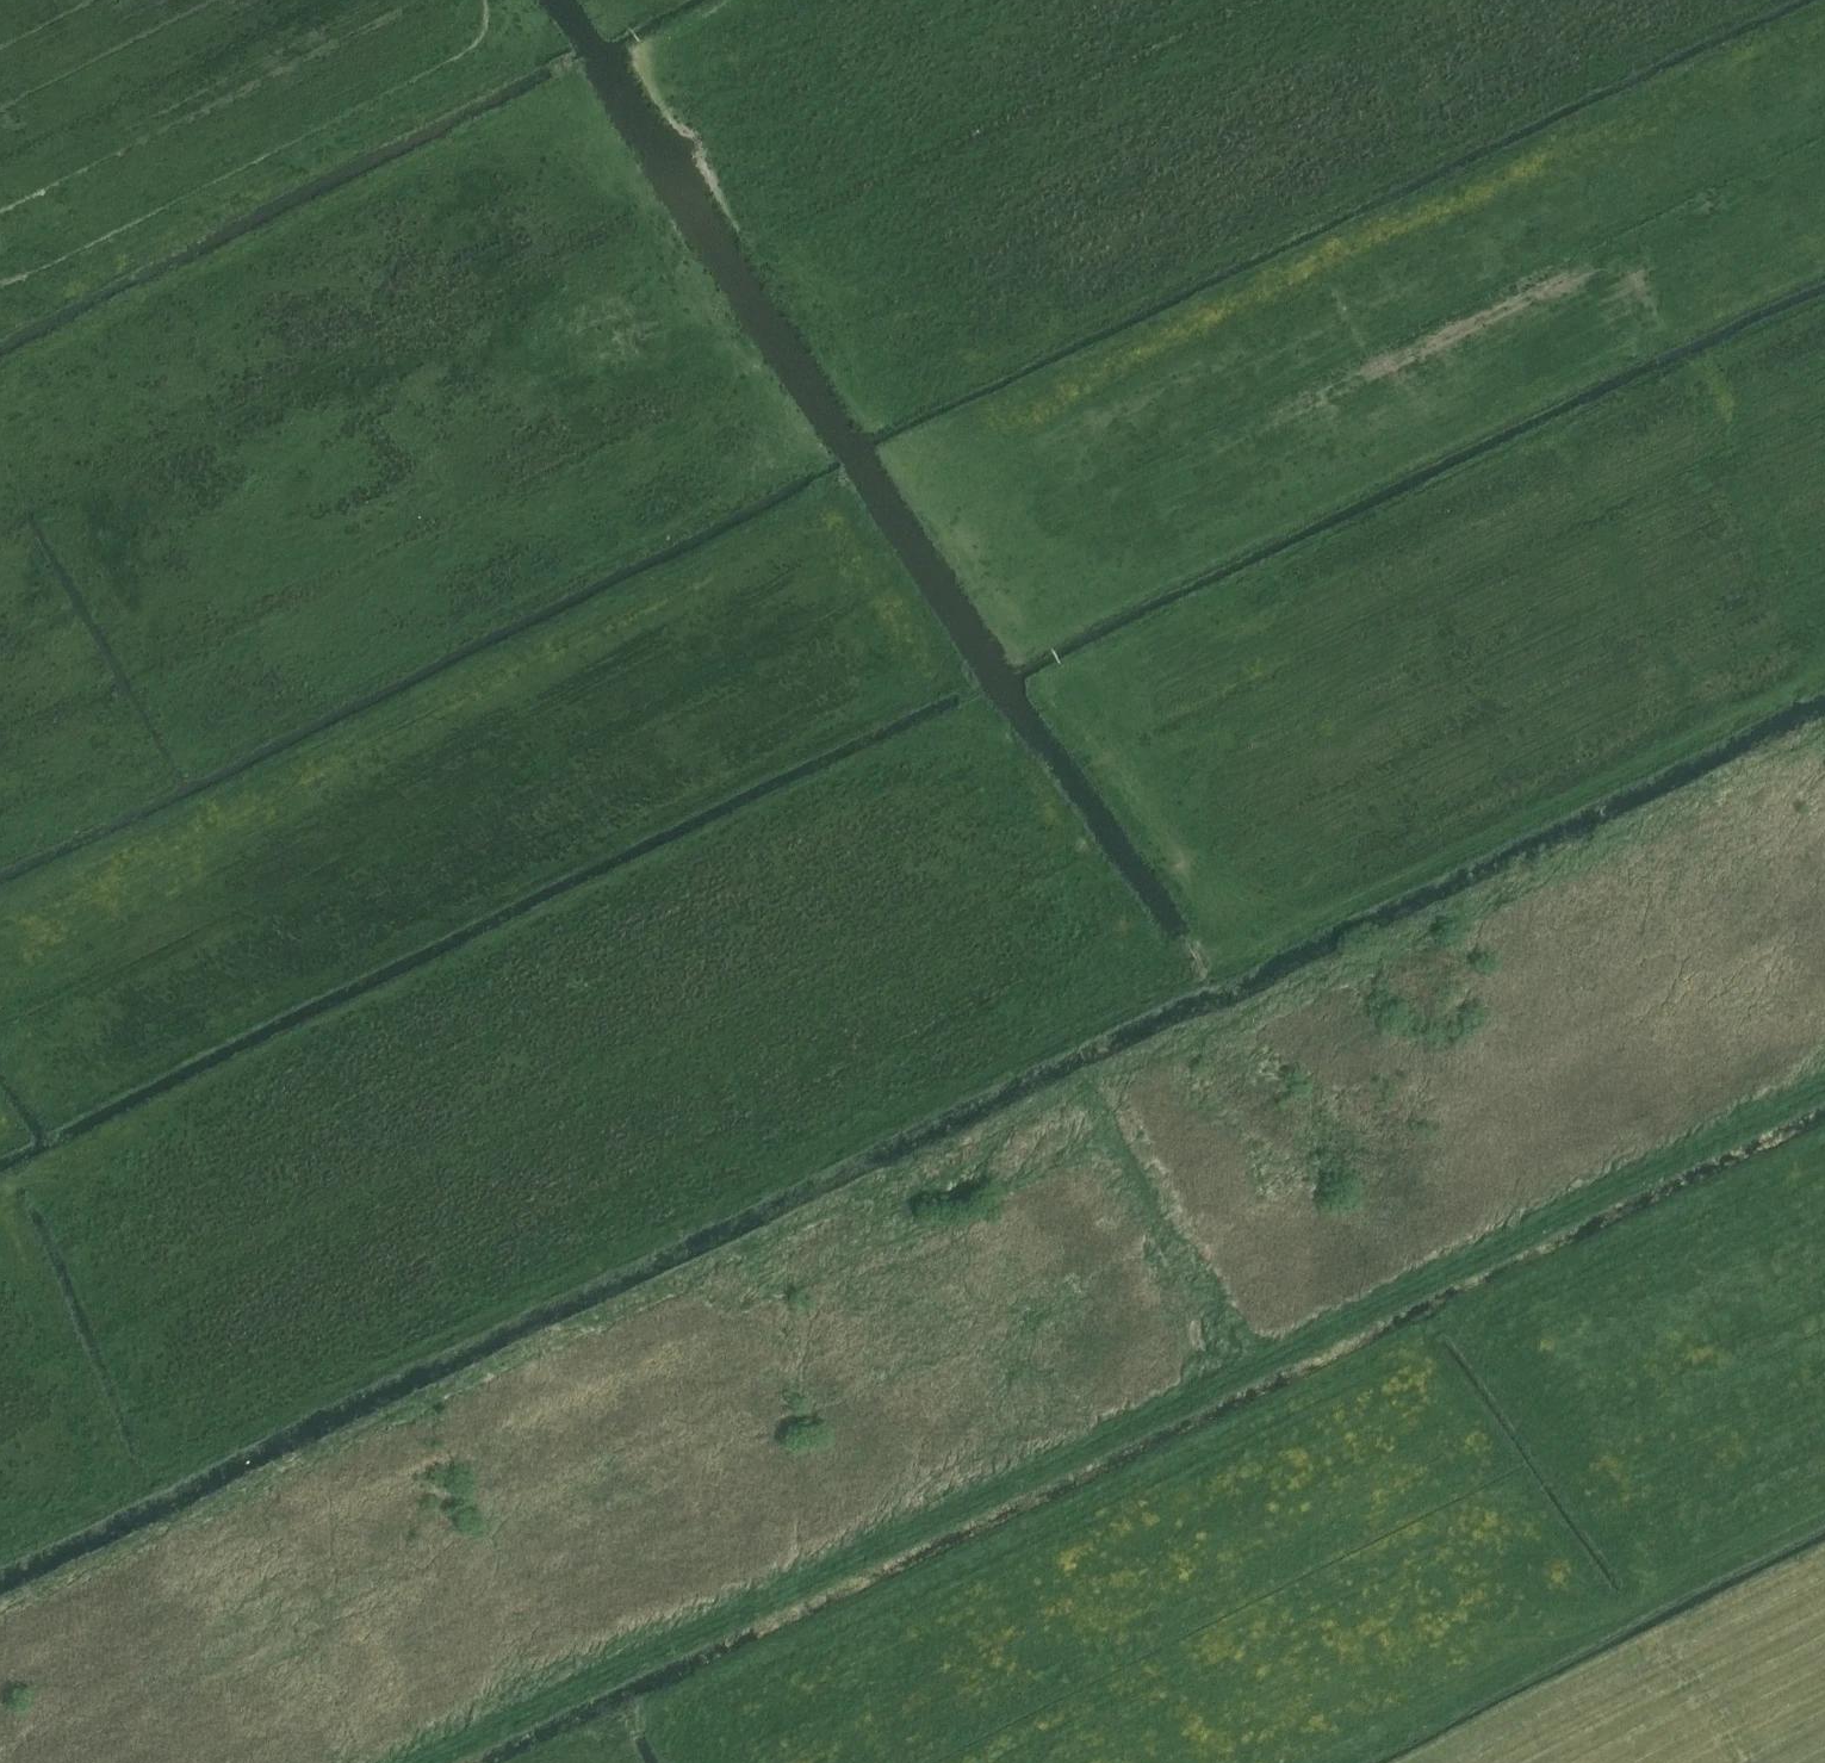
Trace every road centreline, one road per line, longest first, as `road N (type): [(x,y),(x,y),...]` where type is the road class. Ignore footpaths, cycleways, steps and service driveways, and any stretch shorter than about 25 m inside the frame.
road 1 (track): [(1099,1103),(1258,1367),(411,1762)]
road 2 (track): [(1258,1367),(1824,1087)]

